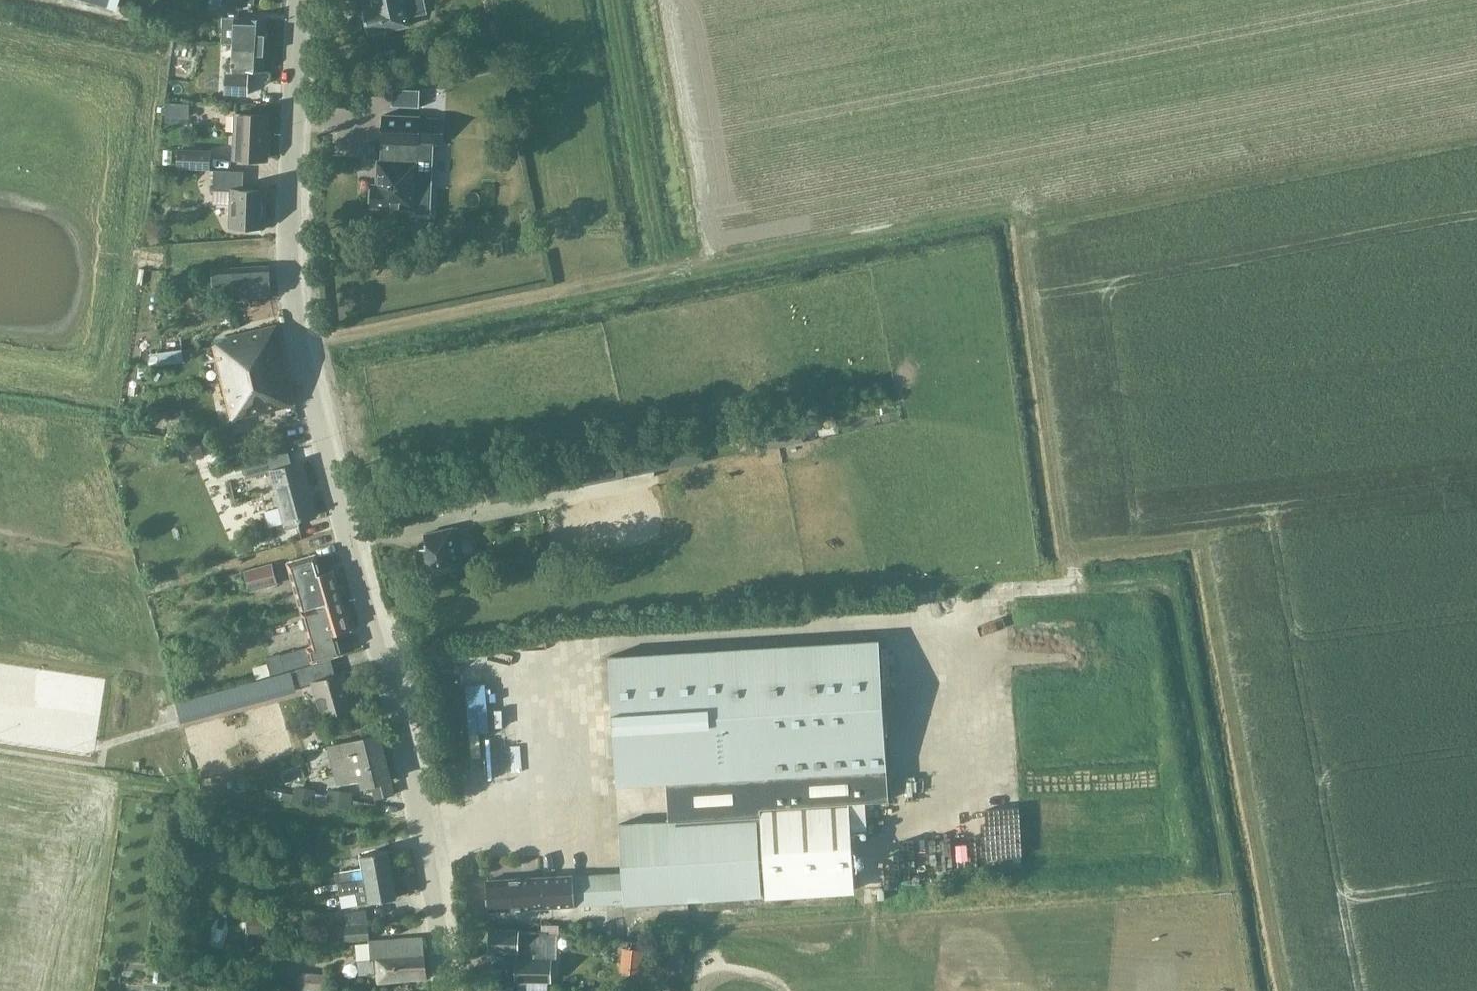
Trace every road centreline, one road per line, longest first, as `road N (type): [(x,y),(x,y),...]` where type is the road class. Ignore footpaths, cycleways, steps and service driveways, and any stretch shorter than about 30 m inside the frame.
road 1 (track): [(1225,899),(1172,595),(1159,583),(1081,595),(1069,584),(1030,233),(1014,213),(995,208),(299,345)]
road 2 (tertiary): [(446,990),(409,769),(299,345),(290,245),(299,0)]
road 3 (track): [(111,788),(423,833)]
road 4 (track): [(615,0),(664,274)]

